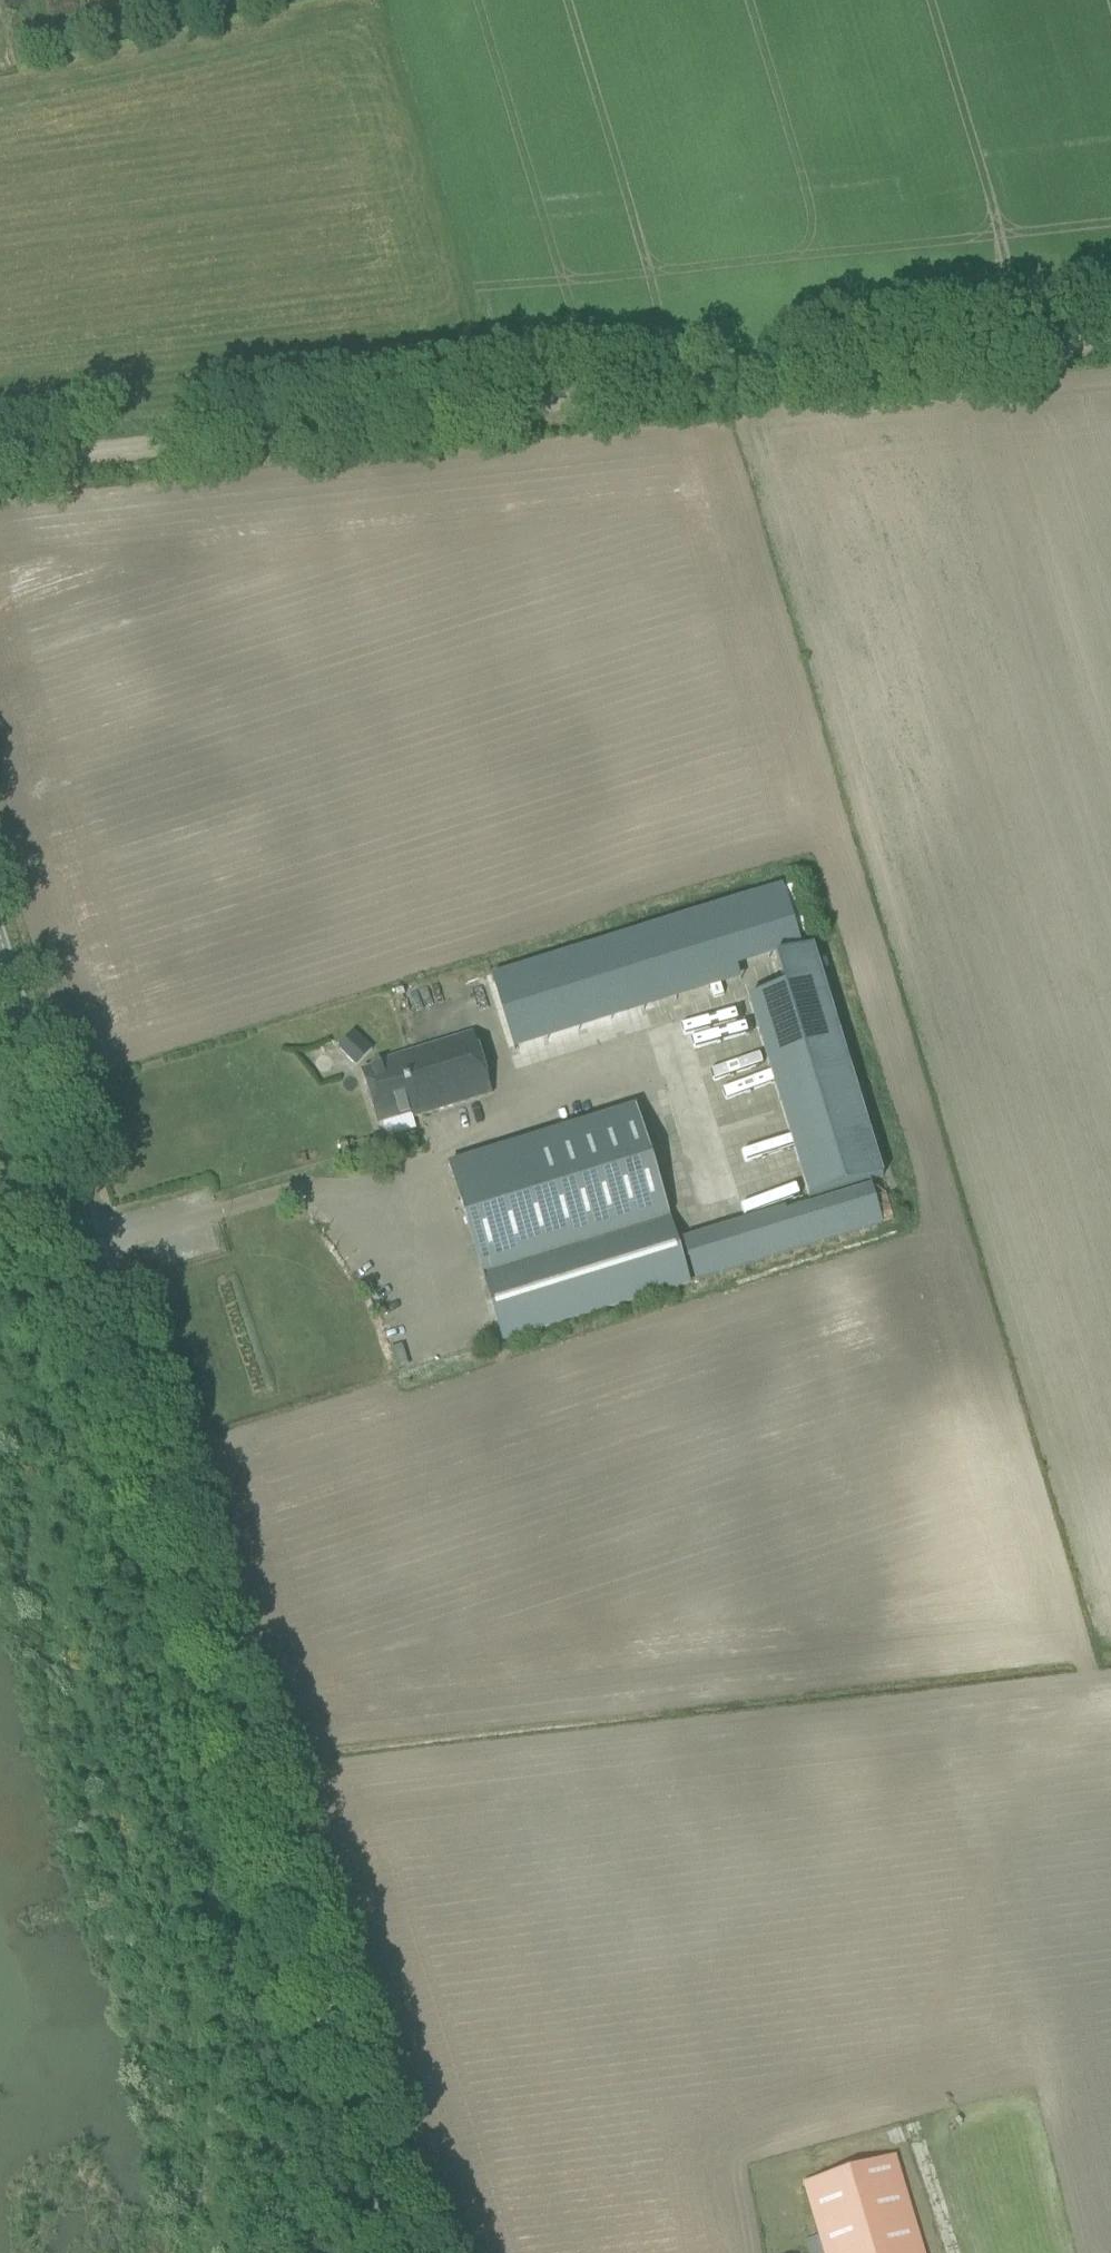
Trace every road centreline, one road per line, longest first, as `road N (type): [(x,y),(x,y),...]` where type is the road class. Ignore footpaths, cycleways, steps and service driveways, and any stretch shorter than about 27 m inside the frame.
road 1 (unclassified): [(404,2252),(0,959)]
road 2 (track): [(0,481),(1110,356)]

